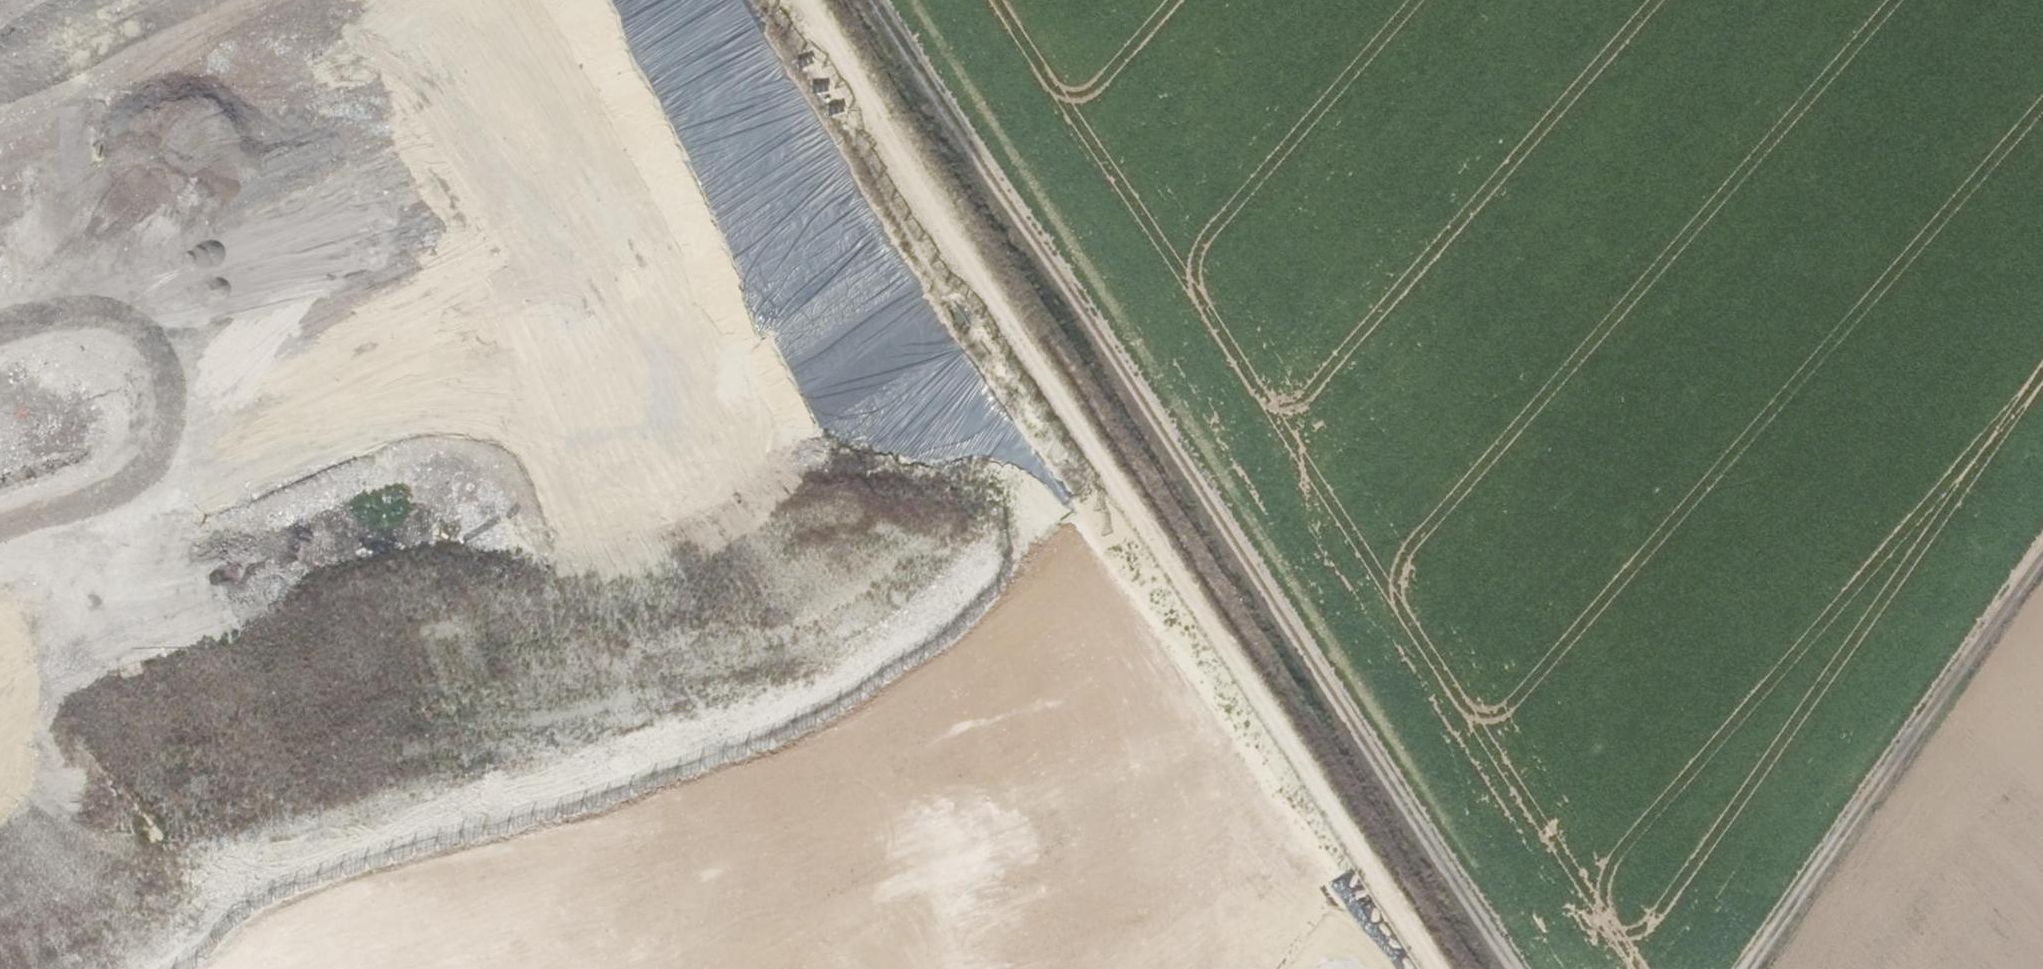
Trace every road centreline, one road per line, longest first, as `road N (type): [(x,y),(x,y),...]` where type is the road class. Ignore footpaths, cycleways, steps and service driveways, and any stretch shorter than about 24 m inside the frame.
road 1 (track): [(881,0),(991,187),(1345,694),(1512,968)]
road 2 (track): [(1752,968),(2042,551)]

